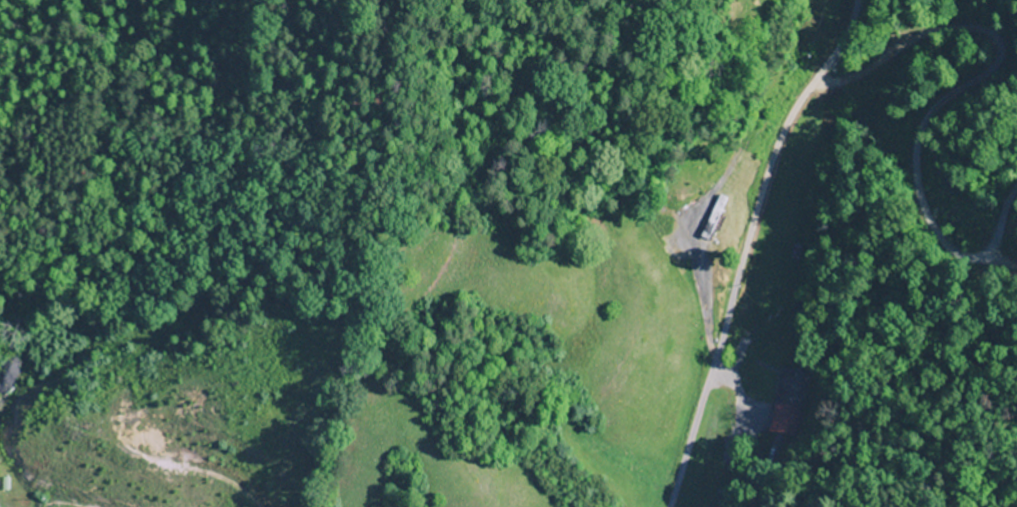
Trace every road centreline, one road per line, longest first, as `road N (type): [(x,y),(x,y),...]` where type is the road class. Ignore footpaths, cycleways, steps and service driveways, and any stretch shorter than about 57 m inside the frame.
road 1 (residential): [(666,506),(774,152),(858,0)]

